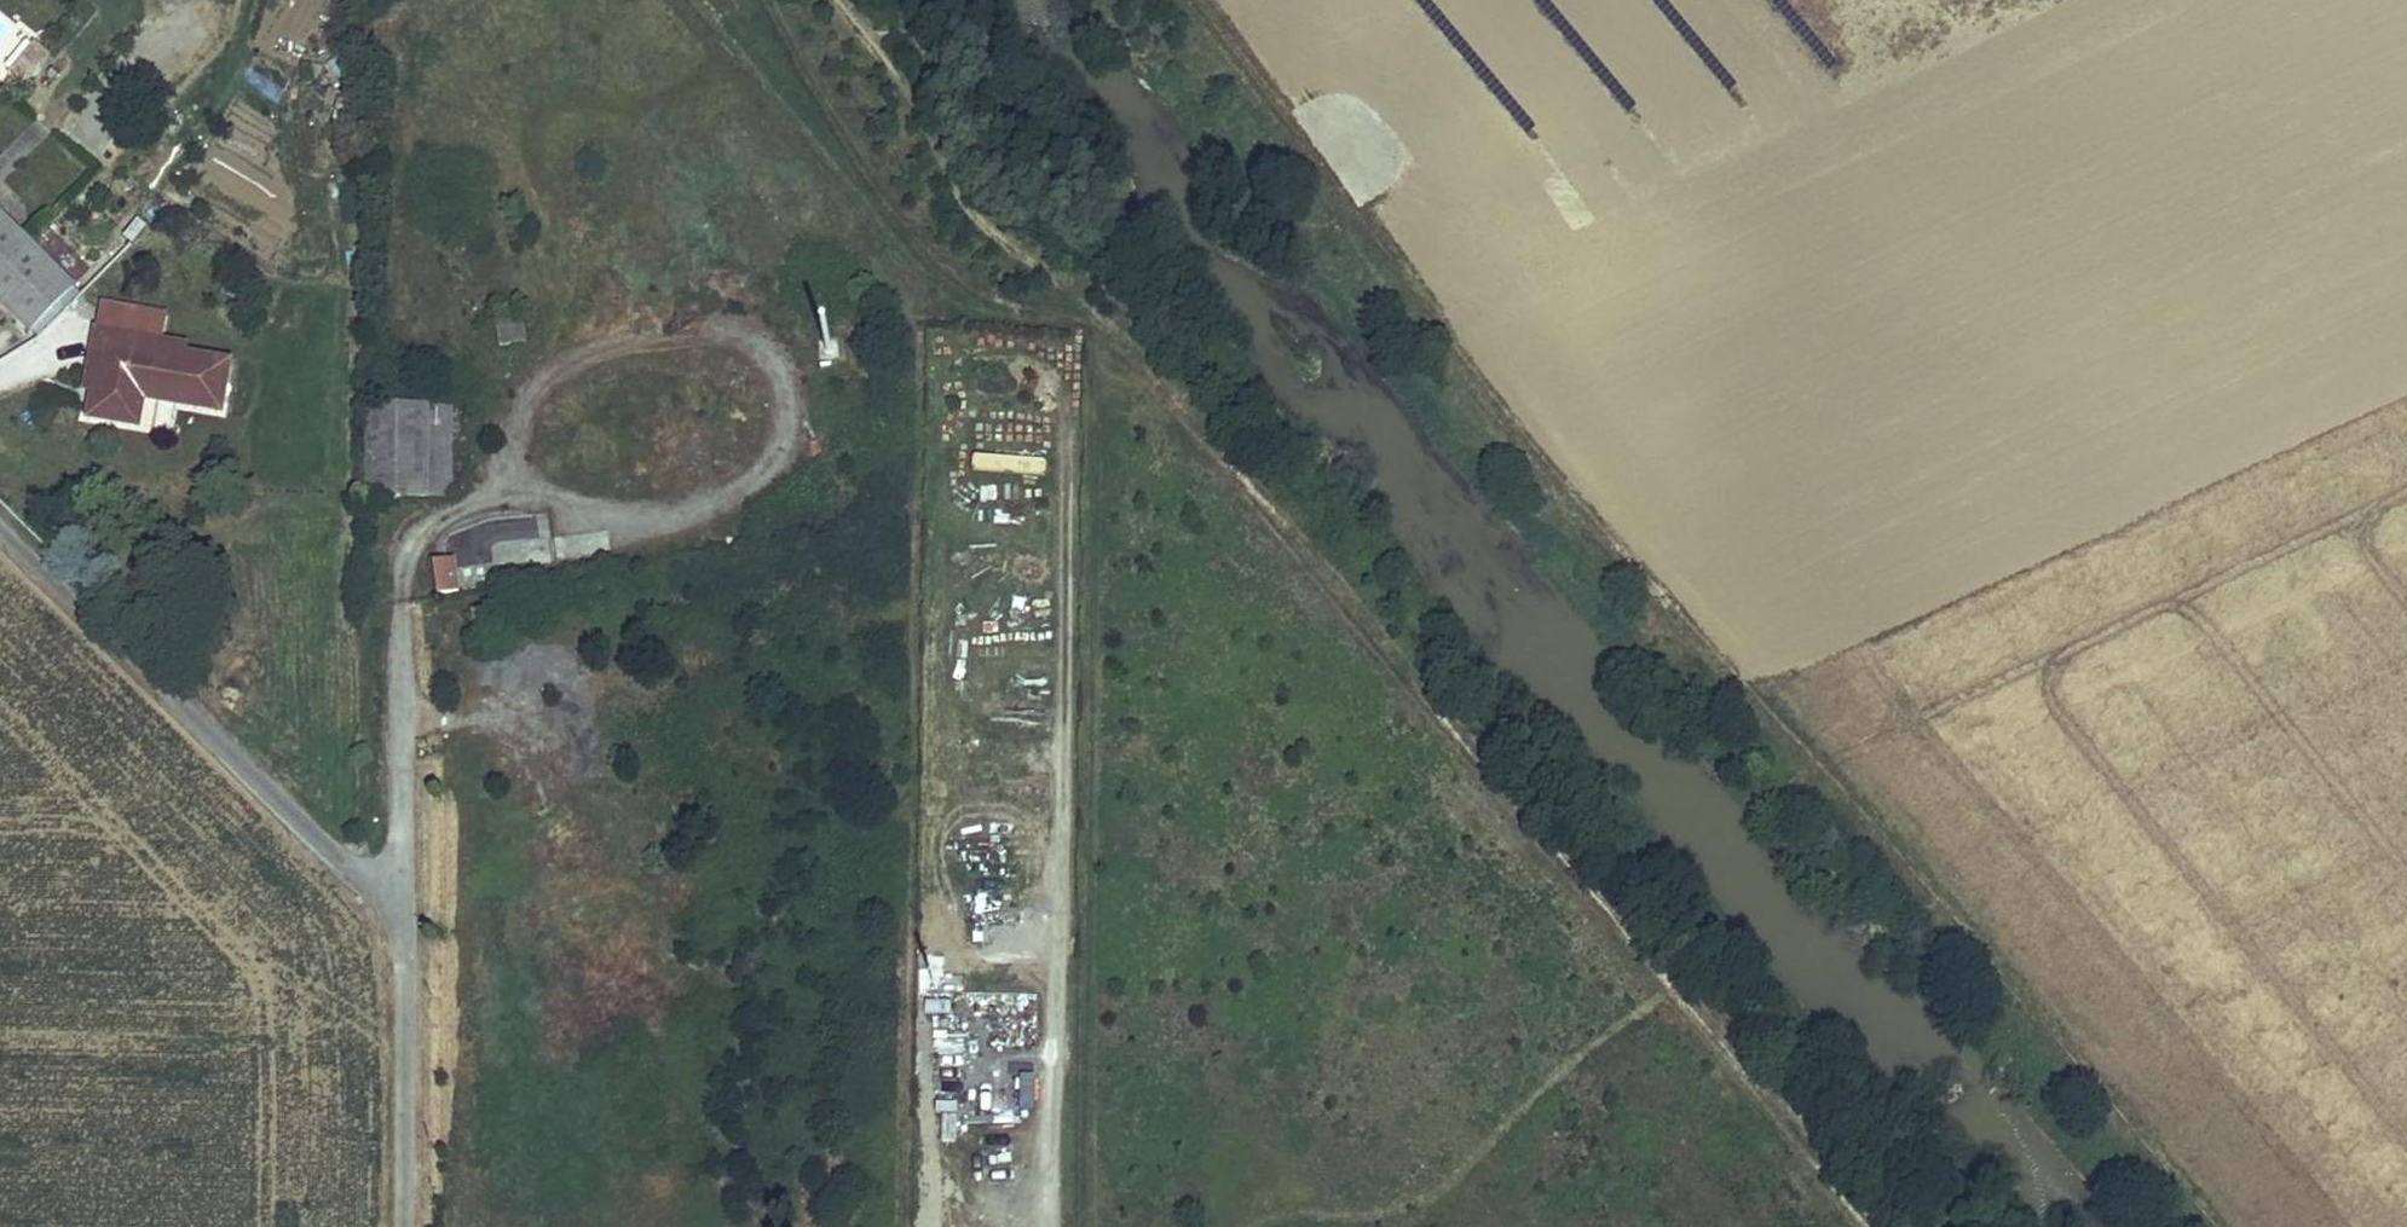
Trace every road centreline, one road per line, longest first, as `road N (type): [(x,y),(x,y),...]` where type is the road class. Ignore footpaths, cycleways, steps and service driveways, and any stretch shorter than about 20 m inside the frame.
road 1 (track): [(1874,1226),(1426,668),(1098,320),(1001,301),(954,276),(900,220),(766,0)]
road 2 (residential): [(405,1226),(406,895),(348,866),(0,518)]

